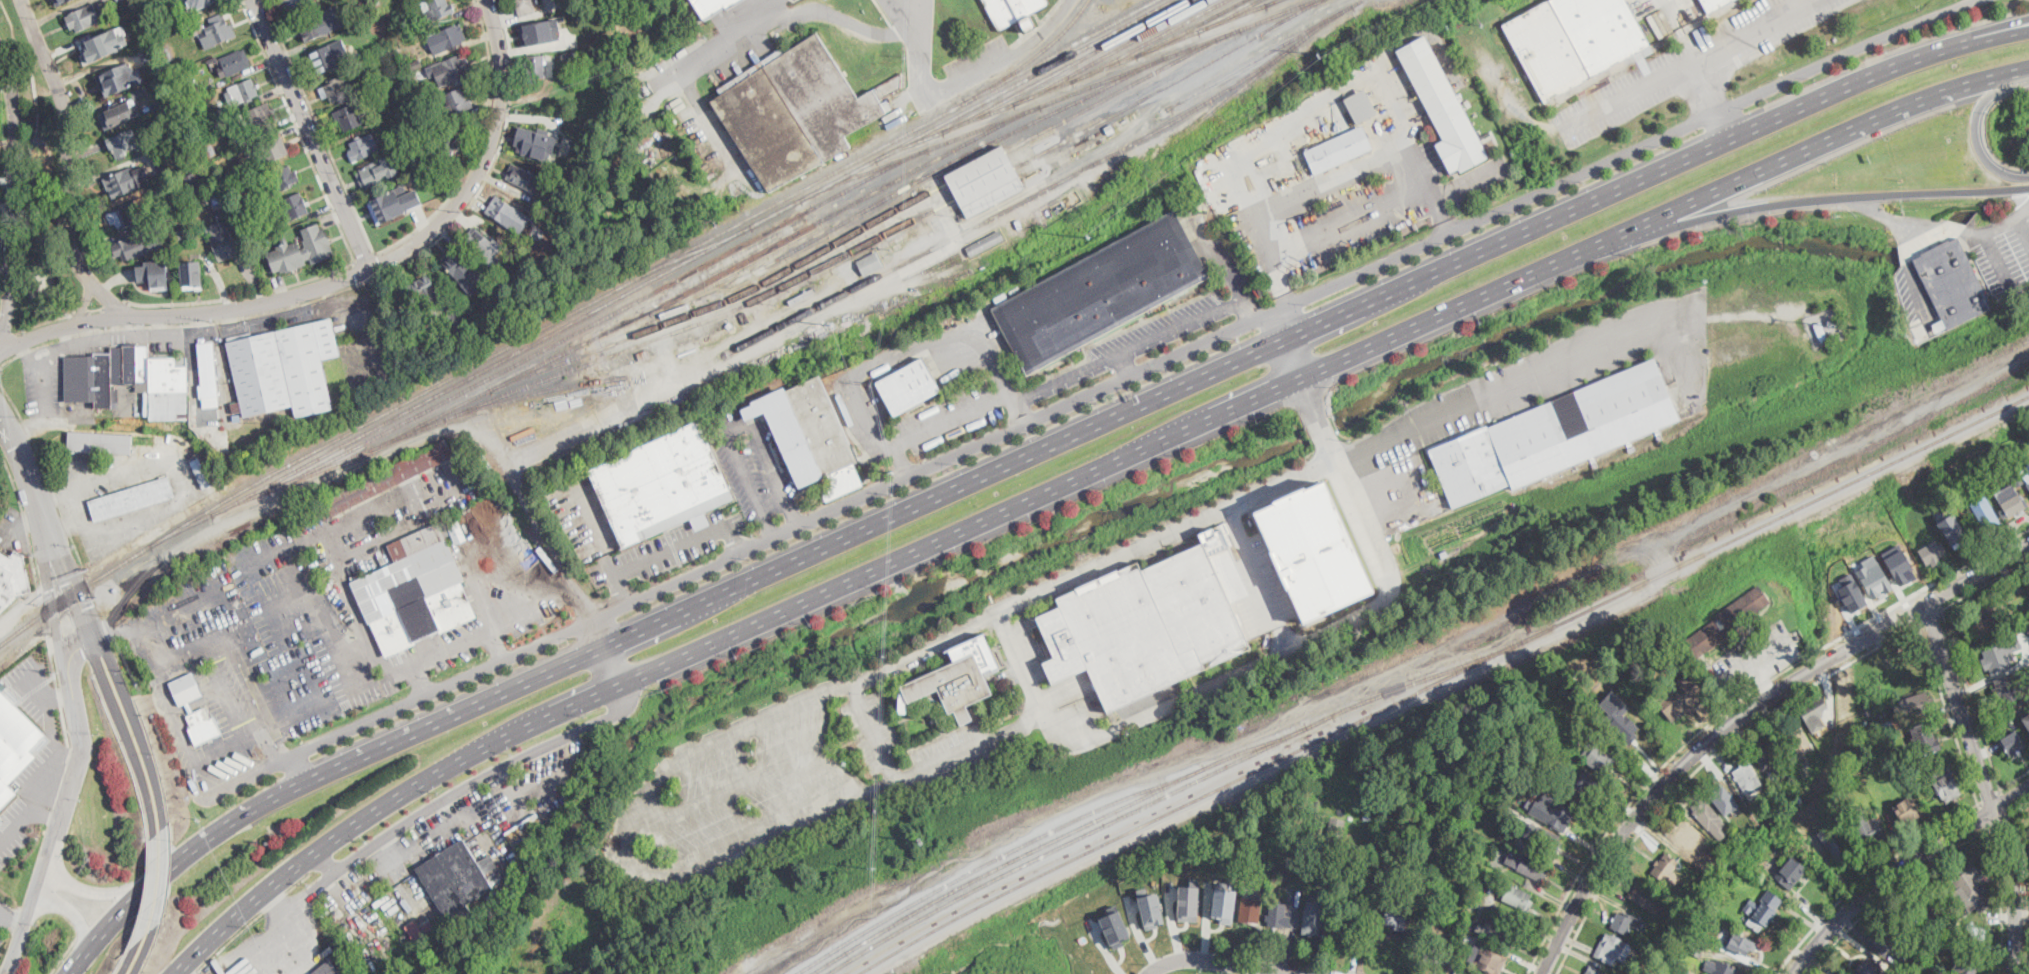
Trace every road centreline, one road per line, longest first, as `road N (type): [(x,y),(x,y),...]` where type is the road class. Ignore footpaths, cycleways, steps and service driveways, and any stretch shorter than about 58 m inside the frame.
road 1 (primary): [(179,973),(322,847),(529,723),(1302,380)]
road 2 (primary): [(1286,344),(319,777)]
road 3 (primary): [(2028,32),(1940,55),(1847,92),(1286,344)]
road 4 (primary): [(1302,380),(1903,112),(2028,73)]
road 5 (residential): [(486,0),(499,55),(496,123),(469,190),(411,245),(300,296),(73,324),(0,352)]
road 6 (residential): [(1543,973),(1604,863),(1716,736),(2028,545)]
road 7 (primary): [(1612,241),(1826,199),(2028,188)]
road 8 (residential): [(2013,973),(2005,845),(1924,606)]
road 9 (residential): [(23,0),(66,121),(68,241),(81,274),(128,316)]
road 10 (residential): [(1796,973),(1889,879),(2028,787)]
road 11 (residential): [(0,335),(9,307),(16,99),(0,46)]
road 12 (residential): [(370,268),(252,0)]
road 13 (primary): [(319,777),(183,857),(131,901)]
road 14 (tertiary): [(93,633),(156,837)]
road 15 (tertiary): [(165,829),(149,756),(106,645),(93,633)]
road 16 (tertiary): [(72,582),(0,409)]
road 17 (primary): [(2028,178),(1993,167),(1976,132),(1986,101),(2028,78)]
road 18 (residential): [(1154,973),(1190,959),(1303,973)]
road 19 (tertiary): [(140,966),(163,902),(165,829)]
road 20 (tertiary): [(156,837),(150,907),(129,962)]

